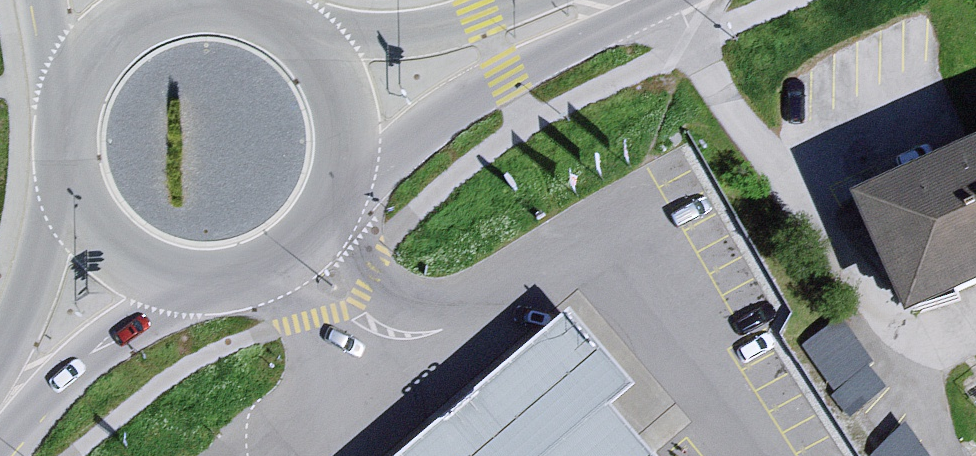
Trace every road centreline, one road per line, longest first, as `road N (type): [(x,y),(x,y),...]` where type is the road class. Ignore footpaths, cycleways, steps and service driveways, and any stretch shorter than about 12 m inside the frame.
road 1 (primary): [(342,185),(399,158),(464,96),(582,39),(635,0)]
road 2 (primary): [(0,448),(183,280)]
road 3 (primary): [(529,0),(440,30),(310,42)]
road 4 (primary): [(183,280),(236,279),(280,261),(315,232),(342,185)]
road 5 (primary): [(72,191),(46,233),(0,354)]
road 6 (primary): [(182,0),(145,11),(107,37),(71,94)]
road 7 (primary): [(342,185),(344,102),(310,42)]
road 8 (primary): [(72,191),(119,252),(183,280)]

